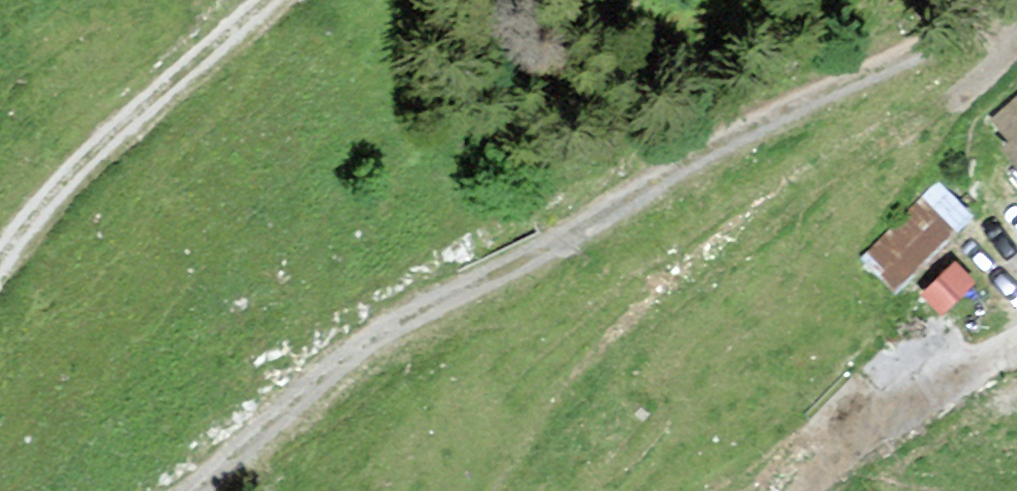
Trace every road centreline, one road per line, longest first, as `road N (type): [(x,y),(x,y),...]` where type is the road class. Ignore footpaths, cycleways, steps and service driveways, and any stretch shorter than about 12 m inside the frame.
road 1 (track): [(185,490),(384,326),(688,158),(1016,7)]
road 2 (track): [(249,0),(58,178),(0,252)]
road 3 (track): [(1016,340),(946,371),(837,439),(796,490)]

